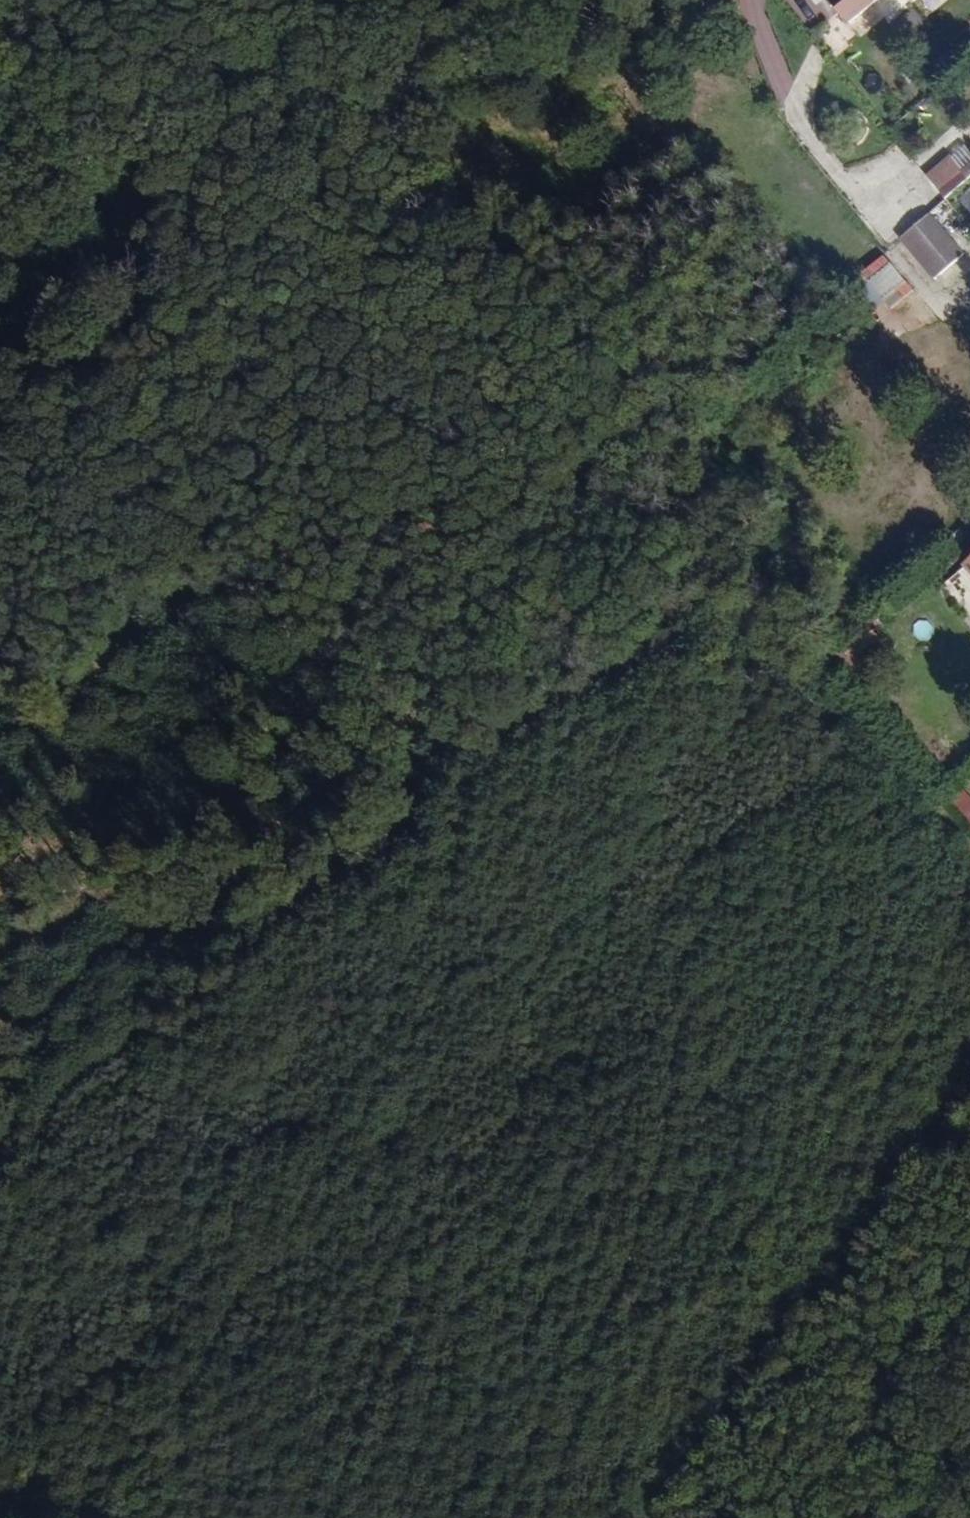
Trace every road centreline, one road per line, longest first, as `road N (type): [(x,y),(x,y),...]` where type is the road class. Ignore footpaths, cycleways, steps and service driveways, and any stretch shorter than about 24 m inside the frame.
road 1 (track): [(286,105),(395,80),(610,0)]

